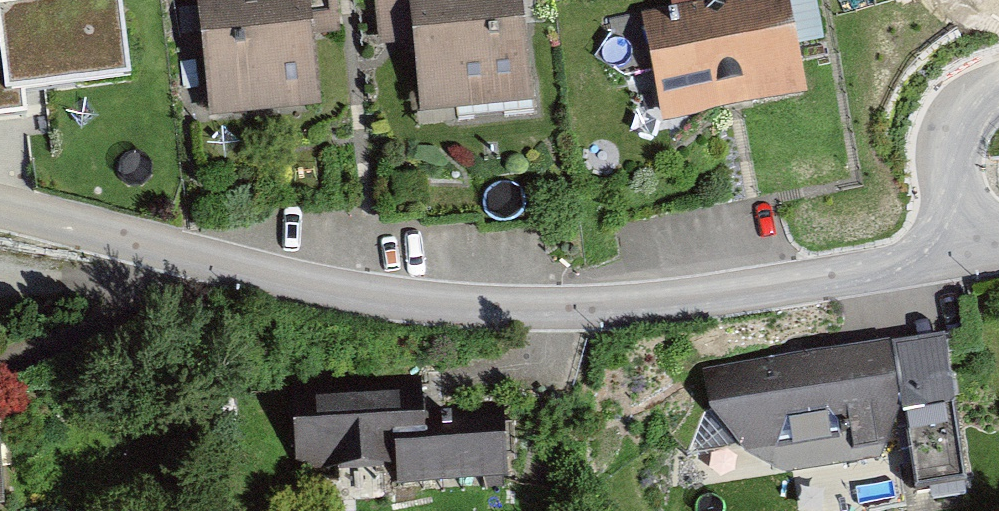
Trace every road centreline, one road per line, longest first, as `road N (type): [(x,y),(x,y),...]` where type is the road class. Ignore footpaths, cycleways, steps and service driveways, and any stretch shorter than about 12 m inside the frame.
road 1 (residential): [(956,256),(717,297),(559,308),(422,302),(296,283),(0,209)]
road 2 (residential): [(998,81),(958,110),(947,134),(956,256)]

